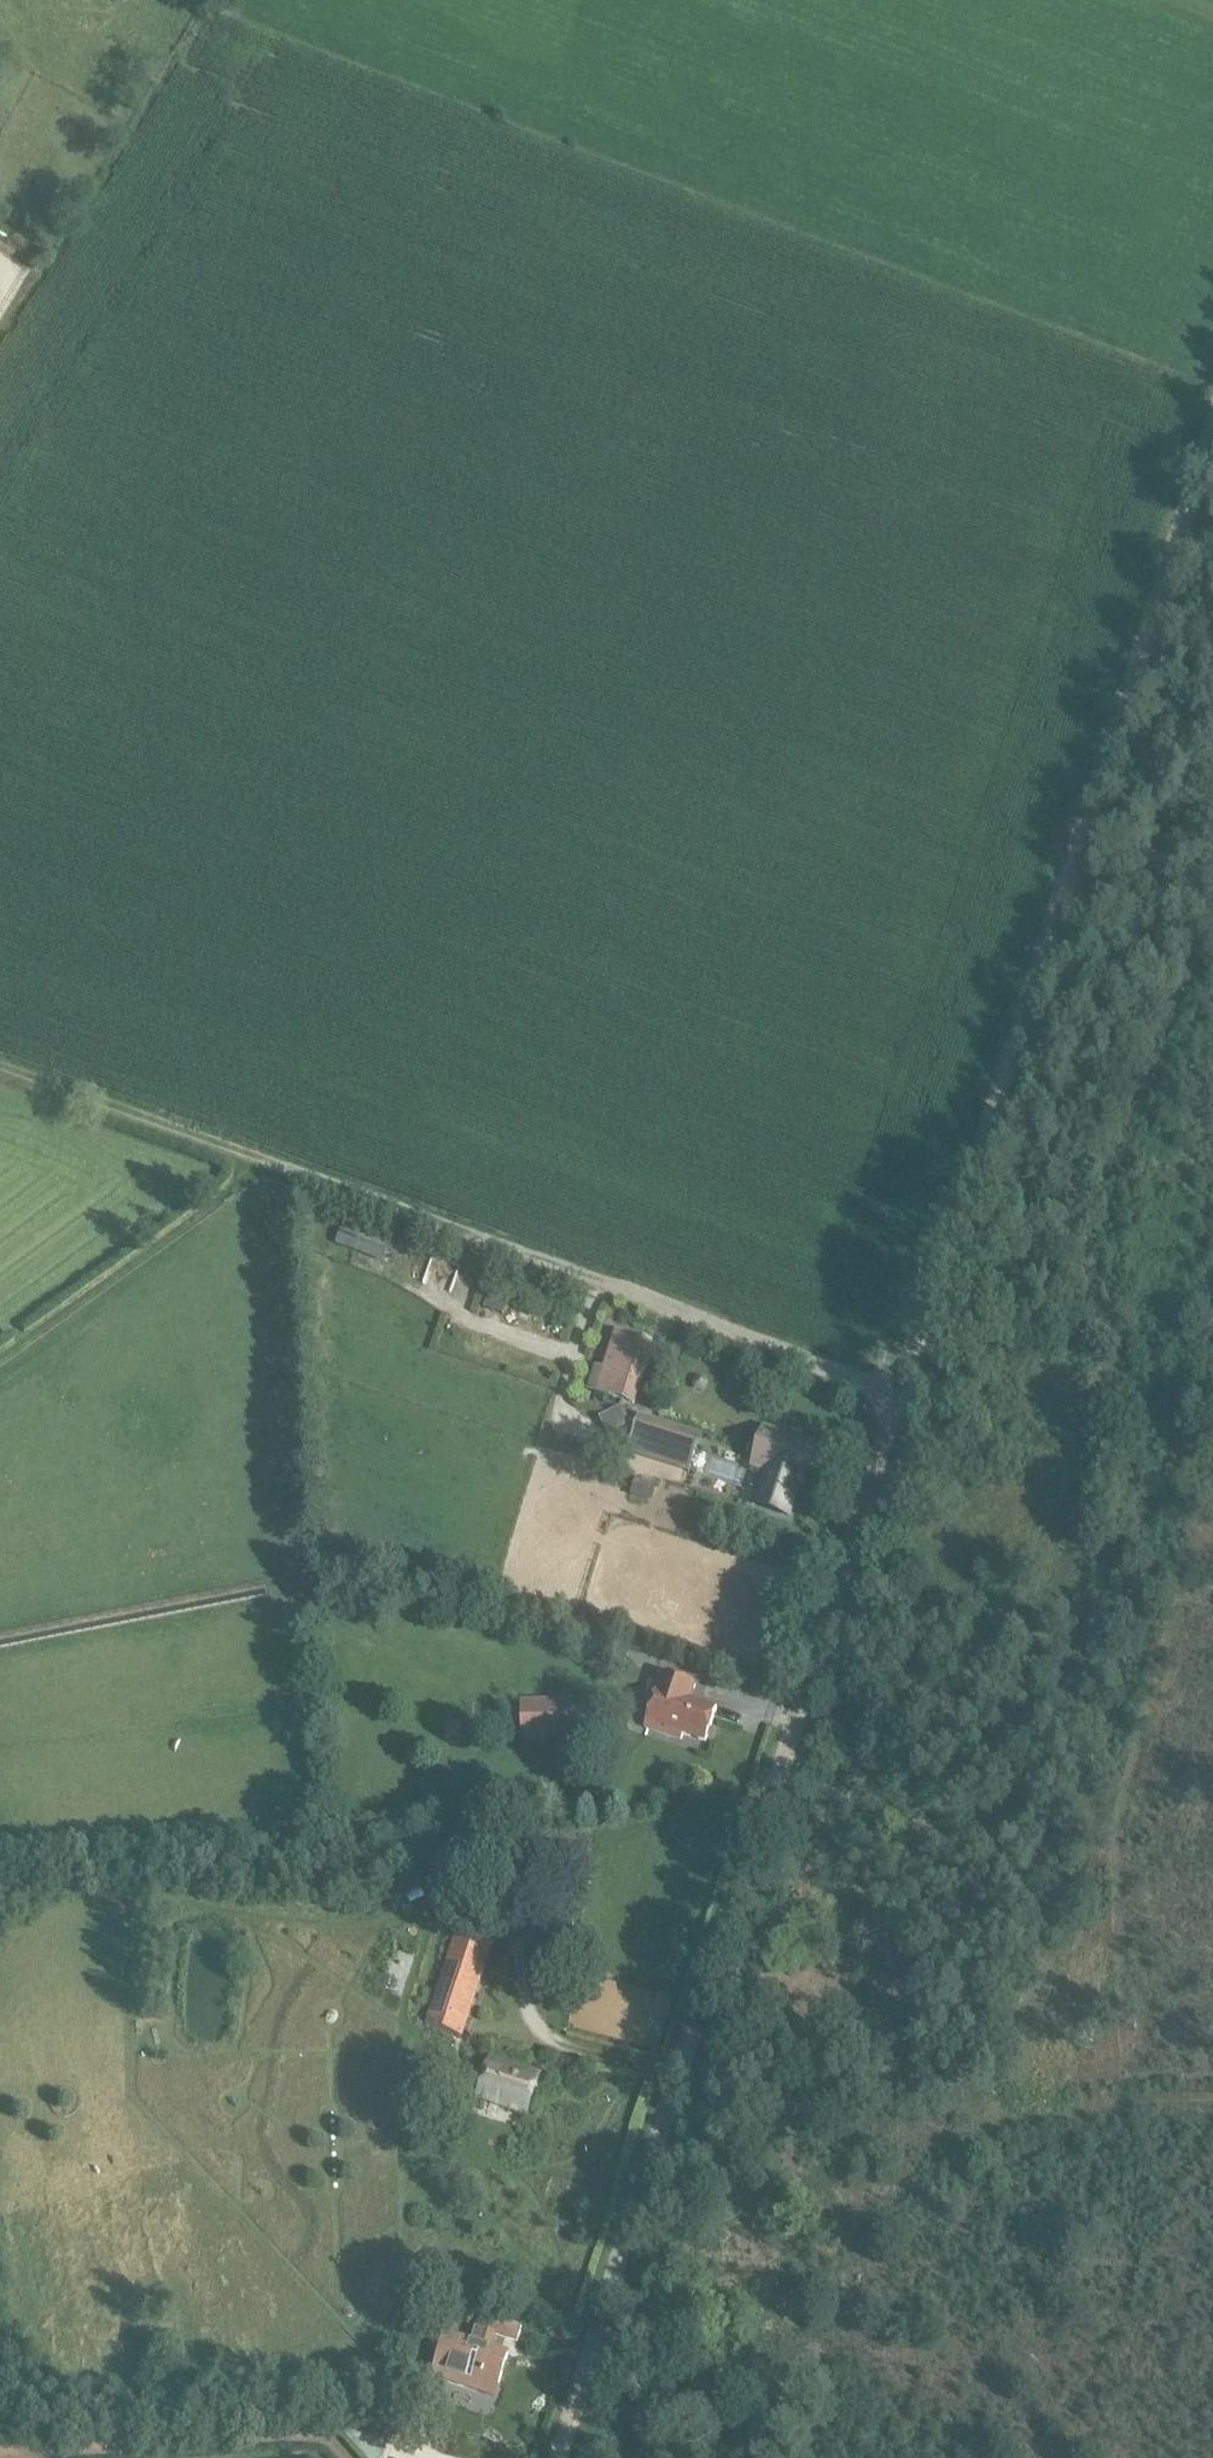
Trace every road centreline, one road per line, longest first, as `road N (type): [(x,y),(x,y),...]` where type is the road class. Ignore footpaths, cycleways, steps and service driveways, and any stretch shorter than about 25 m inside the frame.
road 1 (track): [(564,2457),(905,1399)]
road 2 (track): [(905,1399),(1212,429)]
road 3 (track): [(0,1063),(644,1293),(905,1399)]
road 4 (track): [(0,1360),(270,1160)]

